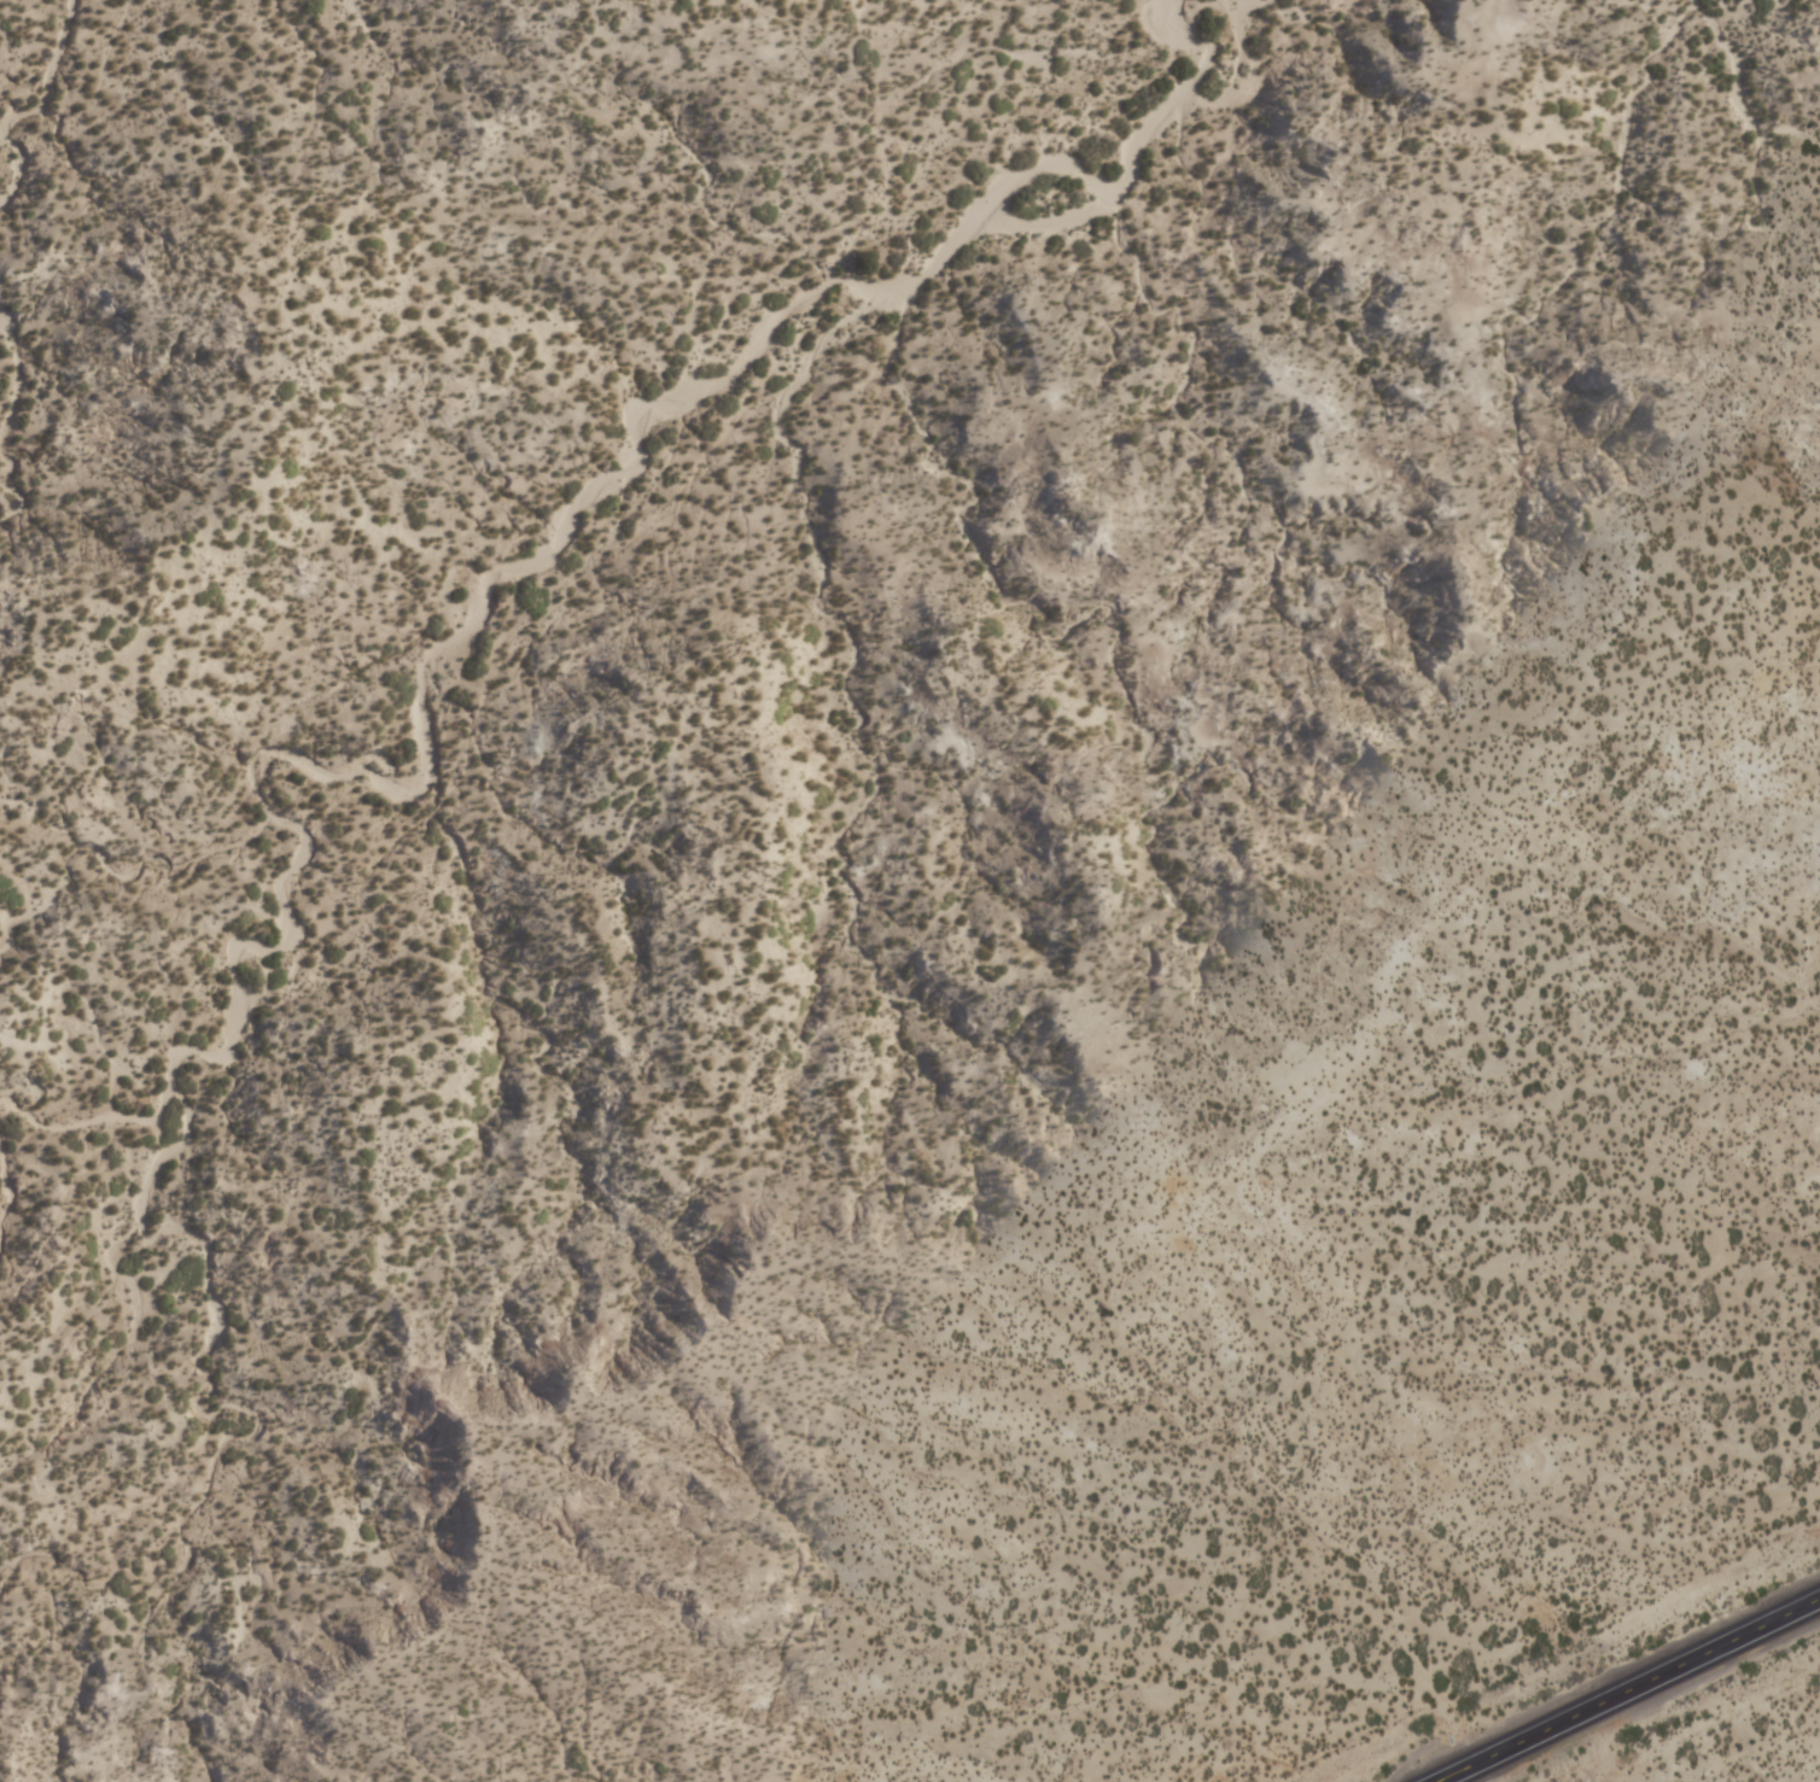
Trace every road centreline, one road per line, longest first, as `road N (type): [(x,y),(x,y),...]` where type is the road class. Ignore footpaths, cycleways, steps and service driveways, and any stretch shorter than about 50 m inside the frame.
road 1 (primary): [(1431,1781),(1819,1595)]

